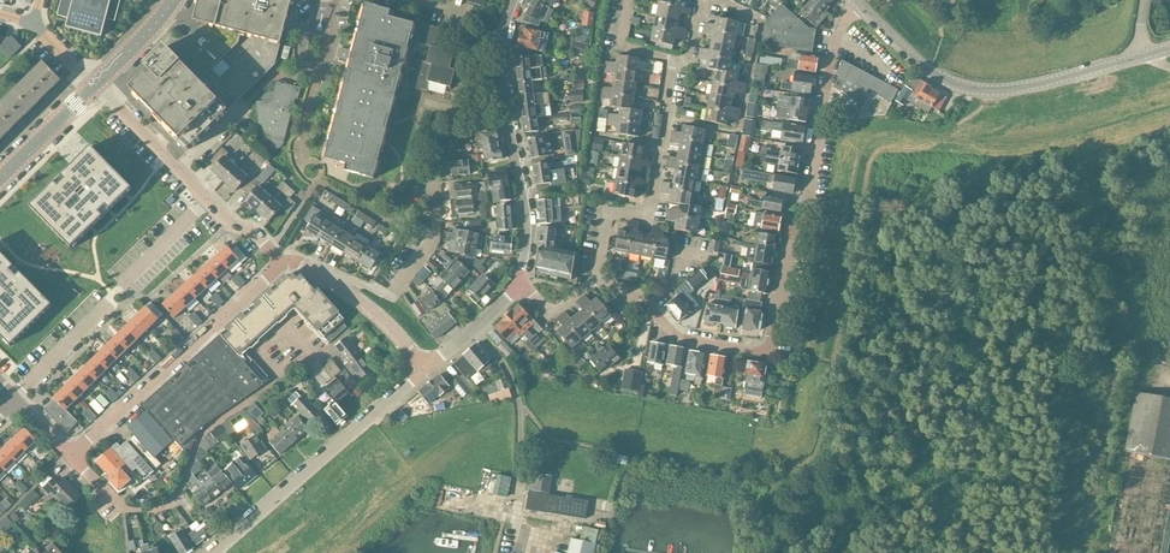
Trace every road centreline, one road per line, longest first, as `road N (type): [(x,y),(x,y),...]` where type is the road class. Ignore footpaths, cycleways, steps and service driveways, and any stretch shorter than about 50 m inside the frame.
road 1 (residential): [(594,282),(625,288),(685,338),(759,352),(770,342),(793,202),(804,200),(835,42),(859,6)]
road 2 (tertiary): [(518,281),(527,229),(503,70),(515,0)]
road 3 (residential): [(72,455),(283,265)]
road 4 (residential): [(211,552),(426,370)]
road 5 (residential): [(594,282),(606,215),(649,211),(683,61)]
road 6 (tertiary): [(426,370),(328,278),(283,265)]
road 7 (tertiary): [(987,89),(1143,55)]
road 8 (tertiary): [(987,89),(932,73),(859,6)]
road 9 (residential): [(12,399),(108,303)]
road 10 (tertiary): [(0,179),(95,86)]
road 11 (tertiary): [(426,370),(518,281)]
road 12 (residential): [(123,288),(209,202)]

